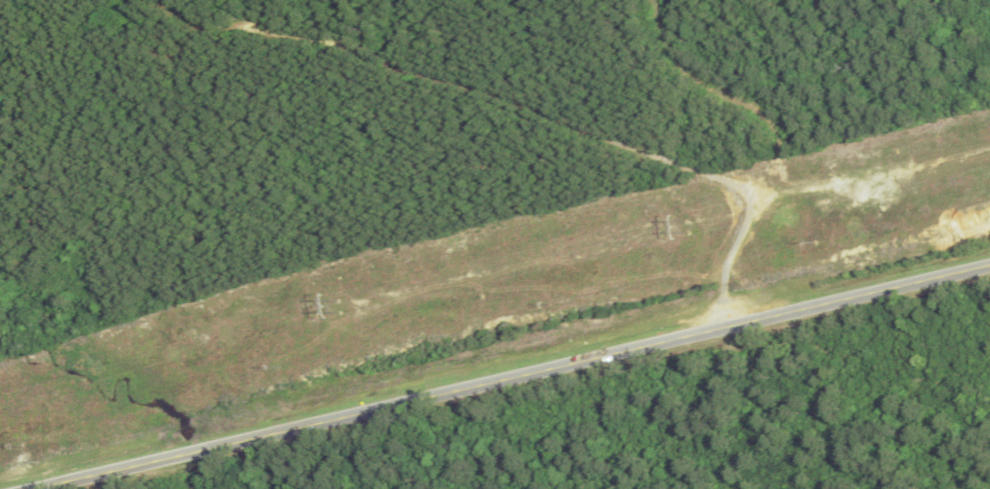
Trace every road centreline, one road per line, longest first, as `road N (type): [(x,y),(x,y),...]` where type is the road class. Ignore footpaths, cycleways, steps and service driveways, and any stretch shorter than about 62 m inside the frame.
road 1 (primary): [(40,488),(989,266)]
road 2 (track): [(736,326),(733,265),(742,237),(735,195),(690,168),(180,18),(163,0)]

